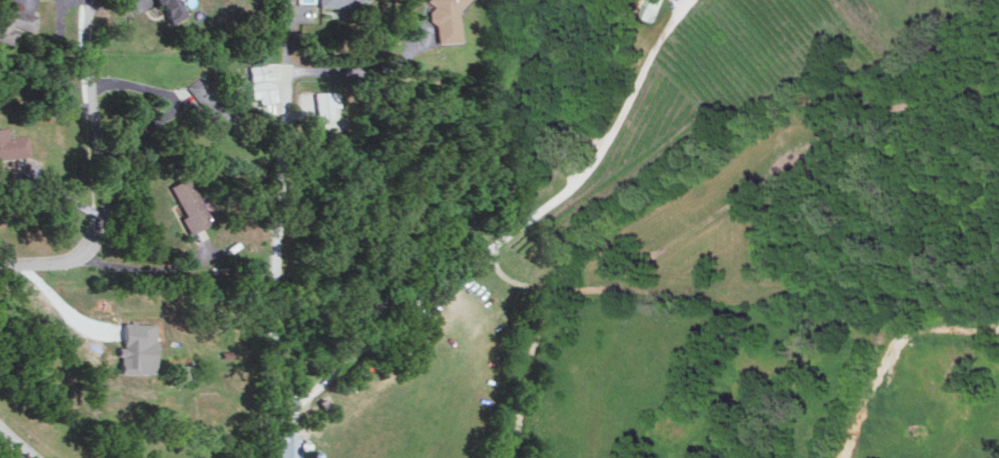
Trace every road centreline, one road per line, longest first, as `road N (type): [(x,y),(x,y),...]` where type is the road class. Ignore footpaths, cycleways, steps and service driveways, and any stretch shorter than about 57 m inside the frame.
road 1 (residential): [(423,54),(396,75),(313,73),(287,78),(276,91),(257,457)]
road 2 (residential): [(0,267),(73,260),(89,239),(87,0)]

